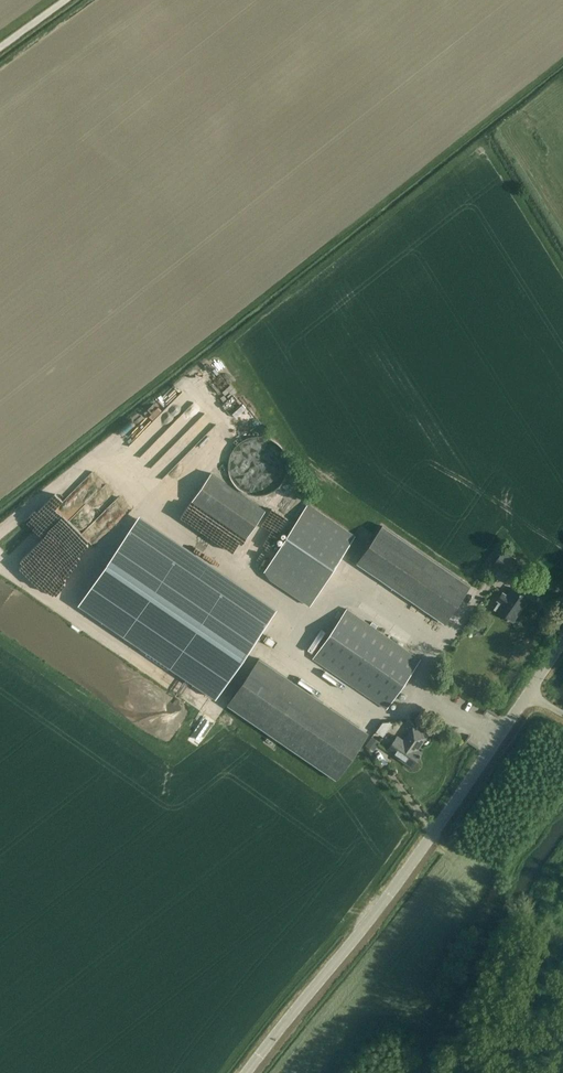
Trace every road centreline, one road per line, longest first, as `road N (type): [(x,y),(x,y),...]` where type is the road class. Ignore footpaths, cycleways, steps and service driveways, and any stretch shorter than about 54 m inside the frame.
road 1 (tertiary): [(246,1072),(429,839),(529,695)]

